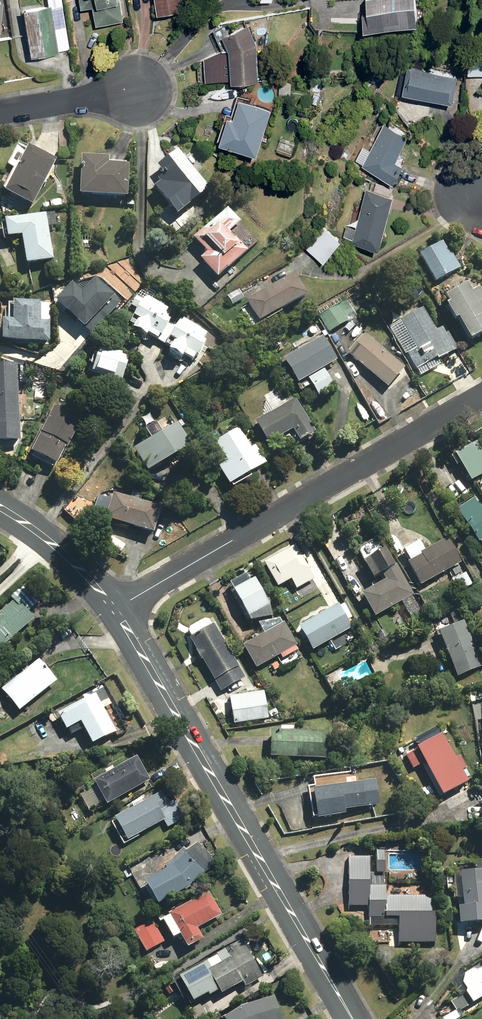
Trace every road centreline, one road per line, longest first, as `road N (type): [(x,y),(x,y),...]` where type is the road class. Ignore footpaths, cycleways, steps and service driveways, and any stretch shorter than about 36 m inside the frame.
road 1 (tertiary): [(115,608),(354,1018)]
road 2 (residential): [(115,608),(481,398)]
road 3 (tertiary): [(0,508),(49,540),(115,608)]
road 4 (residential): [(138,92),(0,112)]

